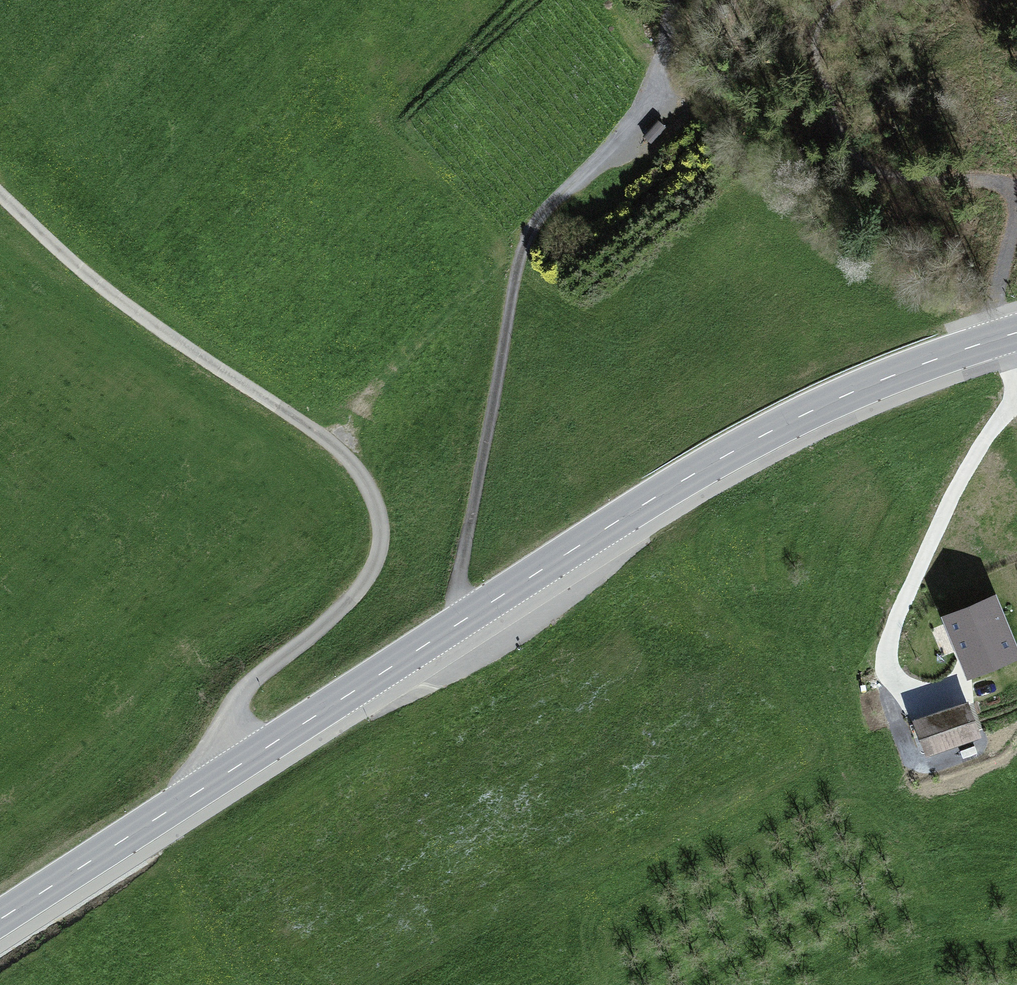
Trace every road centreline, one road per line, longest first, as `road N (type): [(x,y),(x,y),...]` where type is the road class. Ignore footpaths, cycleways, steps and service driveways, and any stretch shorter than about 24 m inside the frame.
road 1 (secondary): [(232,772),(620,518),(758,439),(859,387),(1016,333)]
road 2 (residential): [(0,197),(129,309),(323,439),(365,482),(384,524),(377,569),(354,604),(253,679),(232,708),(225,737),(232,772)]
road 3 (track): [(459,626),(528,237),(641,118),(677,0)]
road 4 (track): [(924,700),(901,697),(885,676),(883,647),(943,512),(1016,399)]
road 5 (secondary): [(0,923),(232,772)]
road 6 (track): [(1016,398),(995,284),(1016,227)]

